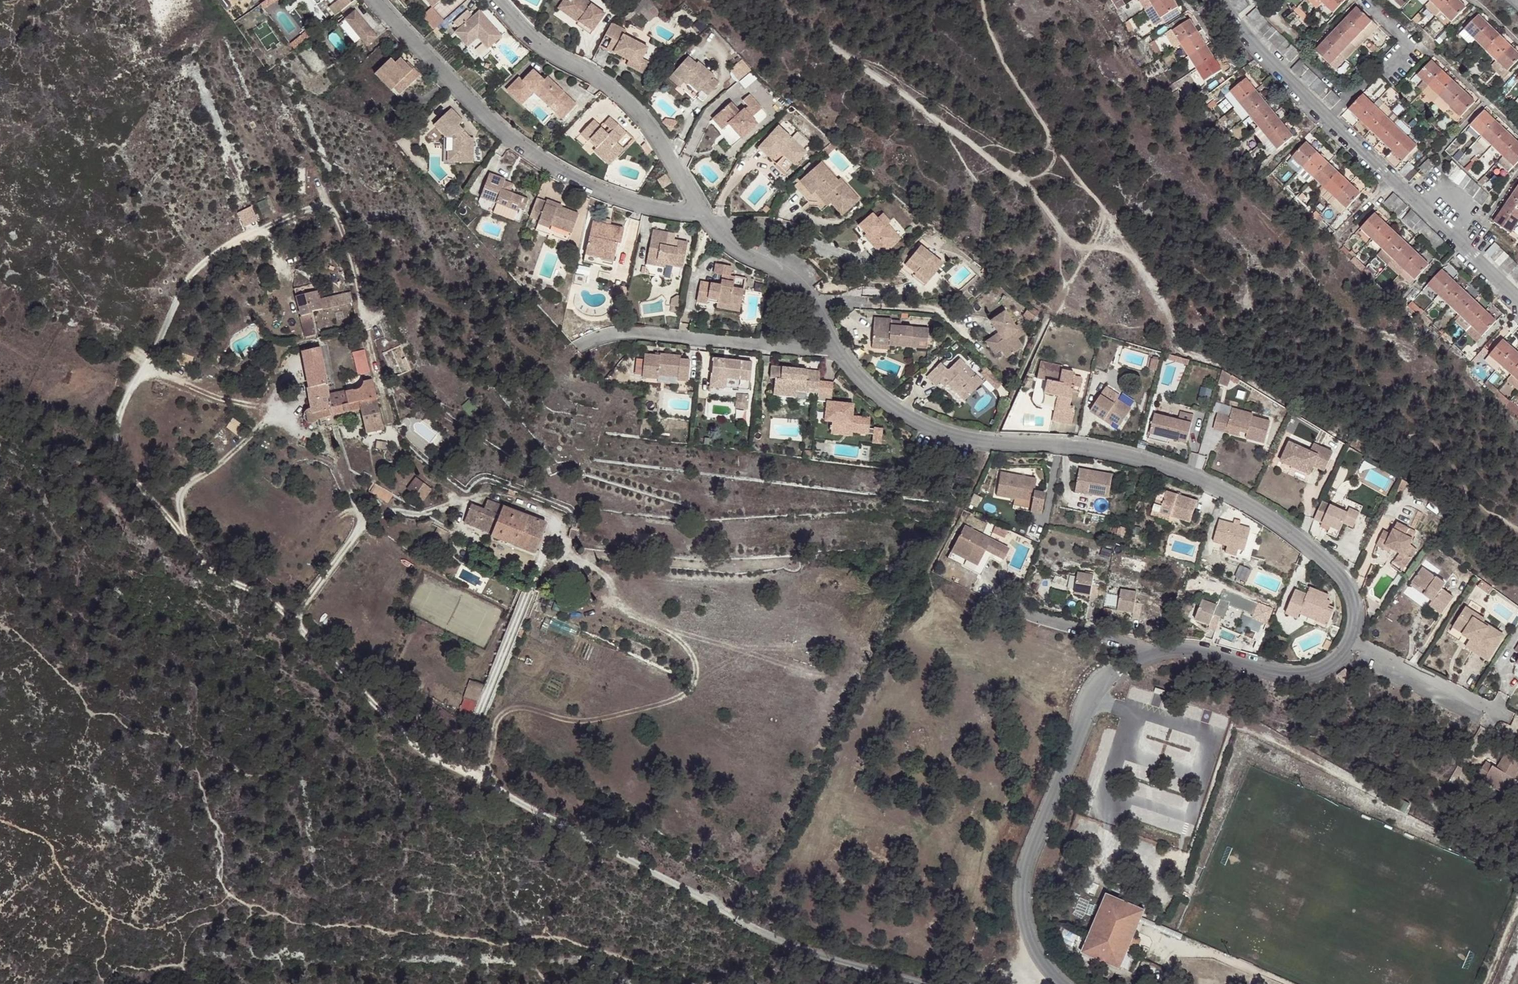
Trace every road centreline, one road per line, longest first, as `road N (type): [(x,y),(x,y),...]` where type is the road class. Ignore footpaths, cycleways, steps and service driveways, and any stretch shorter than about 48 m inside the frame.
road 1 (track): [(484,778),(427,754),(295,621),(189,542),(125,460),(119,410),(194,272),(217,250),(321,206),(339,216),(389,421)]
road 2 (residential): [(920,983),(829,959),(694,899),(484,778),(474,758),(477,721),(540,567)]
road 3 (residential): [(838,349),(893,409),(927,425),(1148,459),(1232,494),(1332,565),(1354,600),(1349,640)]
road 4 (residential): [(374,0),(513,141),(615,195),(703,218)]
road 5 (residential): [(1144,654),(1096,686),(1085,704),(1025,868),(1025,927),(1061,983)]
road 6 (residential): [(494,0),(550,53),(634,107),(703,218)]
road 7 (track): [(295,621),(361,517),(324,432),(282,416)]
road 8 (residential): [(1332,118),(1517,299)]
road 9 (residential): [(583,344),(637,331),(838,349)]
road 10 (residential): [(1349,640),(1322,669),(1294,673),(1191,650),(1144,654)]
road 11 (track): [(189,542),(181,489),(282,416)]
road 12 (residential): [(1349,640),(1500,713)]
road 13 (residential): [(1332,118),(1408,43),(1367,3)]
road 14 (residential): [(1220,0),(1332,118)]
road 15 (track): [(361,517),(503,498)]
road 16 (track): [(144,367),(229,401),(274,398)]
road 17 (residential): [(714,228),(821,312)]
road 18 (residential): [(1144,654),(1021,609)]

